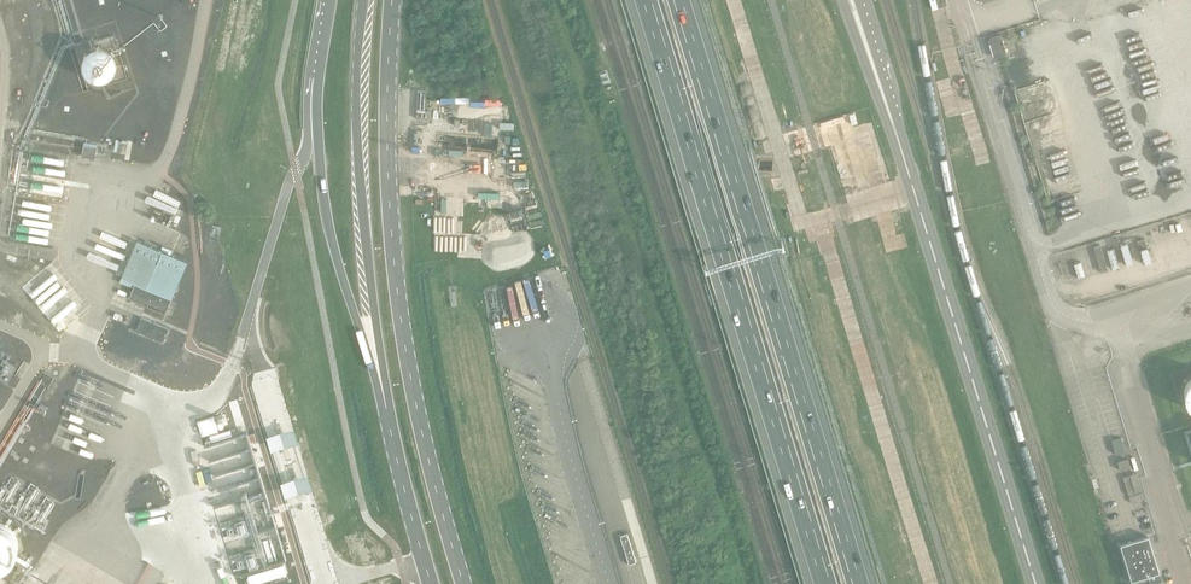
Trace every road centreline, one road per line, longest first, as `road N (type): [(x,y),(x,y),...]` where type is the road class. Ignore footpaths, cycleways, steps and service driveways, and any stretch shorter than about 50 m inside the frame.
road 1 (motorway): [(647,0),(826,583)]
road 2 (motorway): [(856,583),(677,0)]
road 3 (secondary): [(464,583),(418,416),(399,306),(388,185),(391,0)]
road 4 (secondary): [(1035,583),(895,130)]
road 5 (secondary): [(331,0),(316,102),(324,200),(386,408)]
road 6 (secondary): [(362,0),(355,164),(386,408)]
road 7 (secondary): [(386,408),(430,583)]
road 8 (secondary): [(842,0),(895,130)]
road 9 (secondary): [(895,130),(863,0)]

